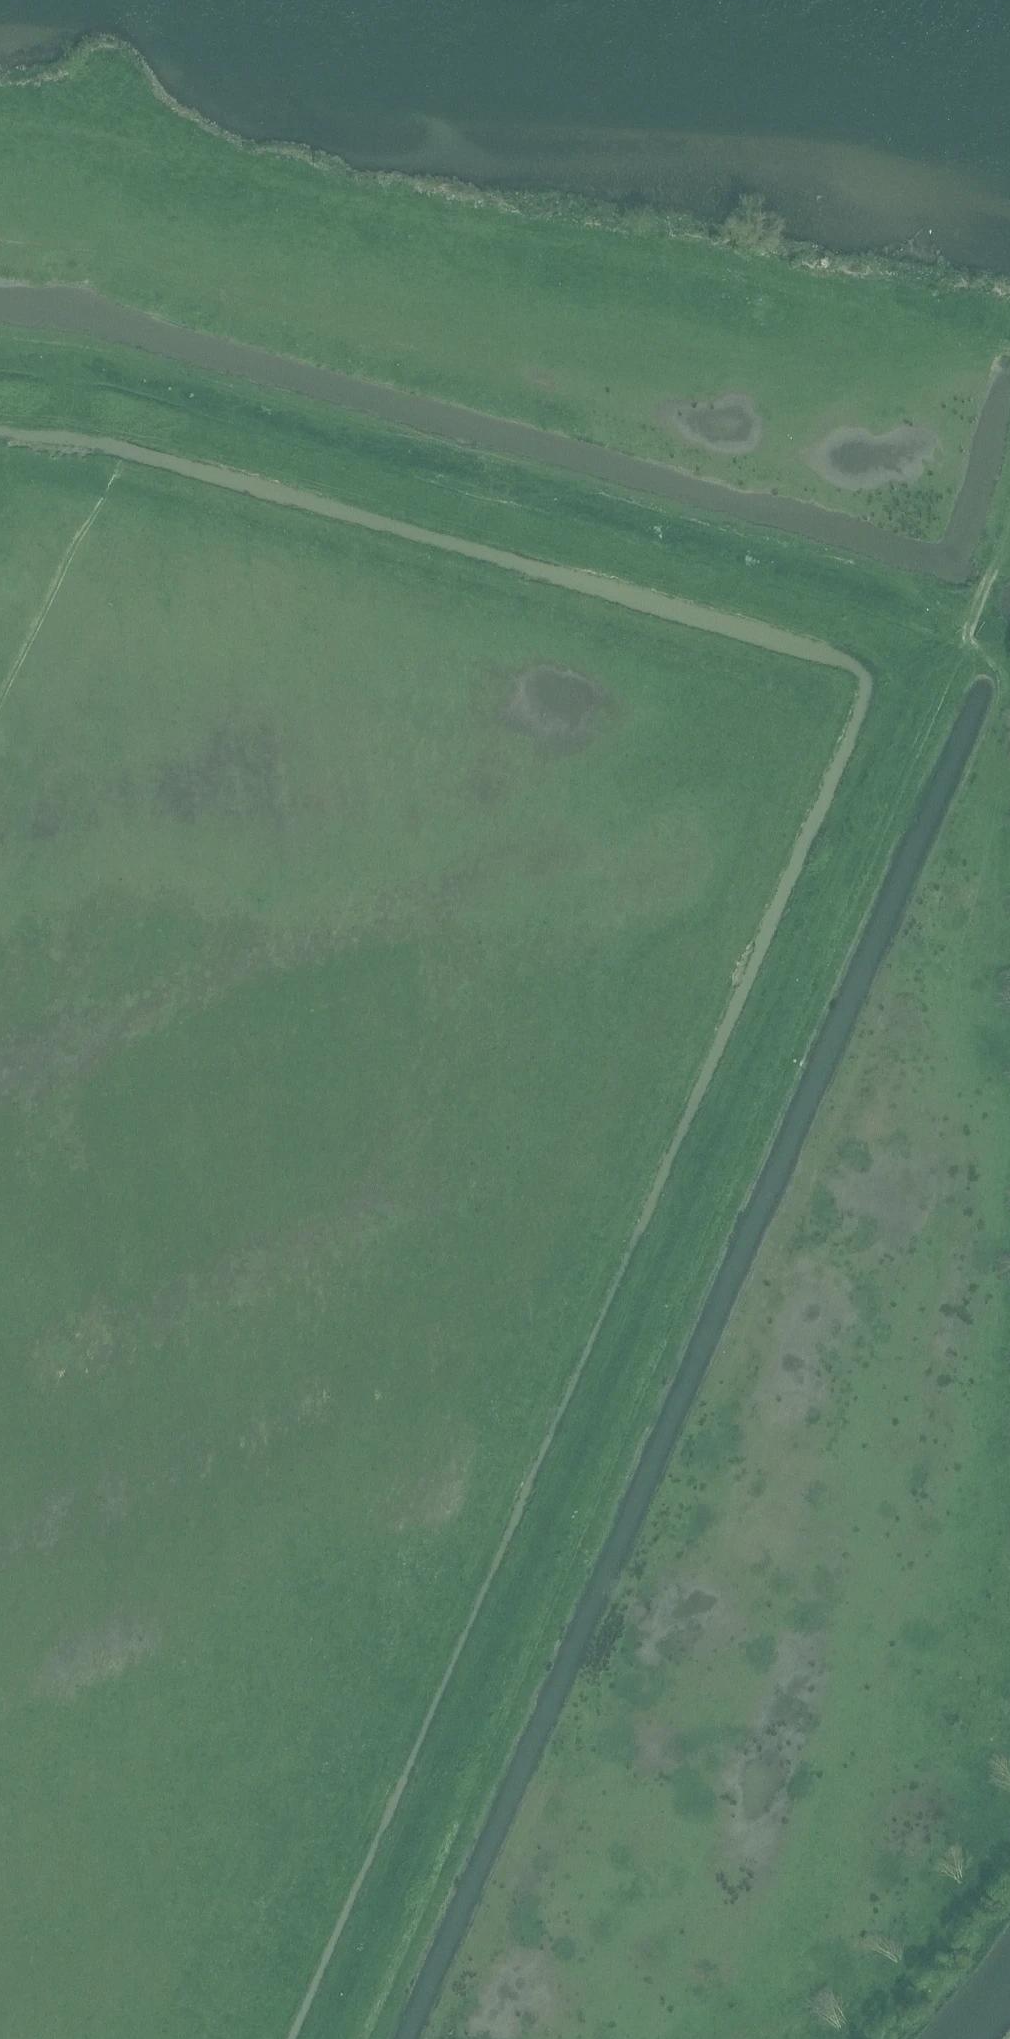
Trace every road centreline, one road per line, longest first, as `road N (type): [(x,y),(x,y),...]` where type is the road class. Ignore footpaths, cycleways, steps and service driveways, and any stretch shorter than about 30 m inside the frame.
road 1 (track): [(364,2038),(1009,530)]

